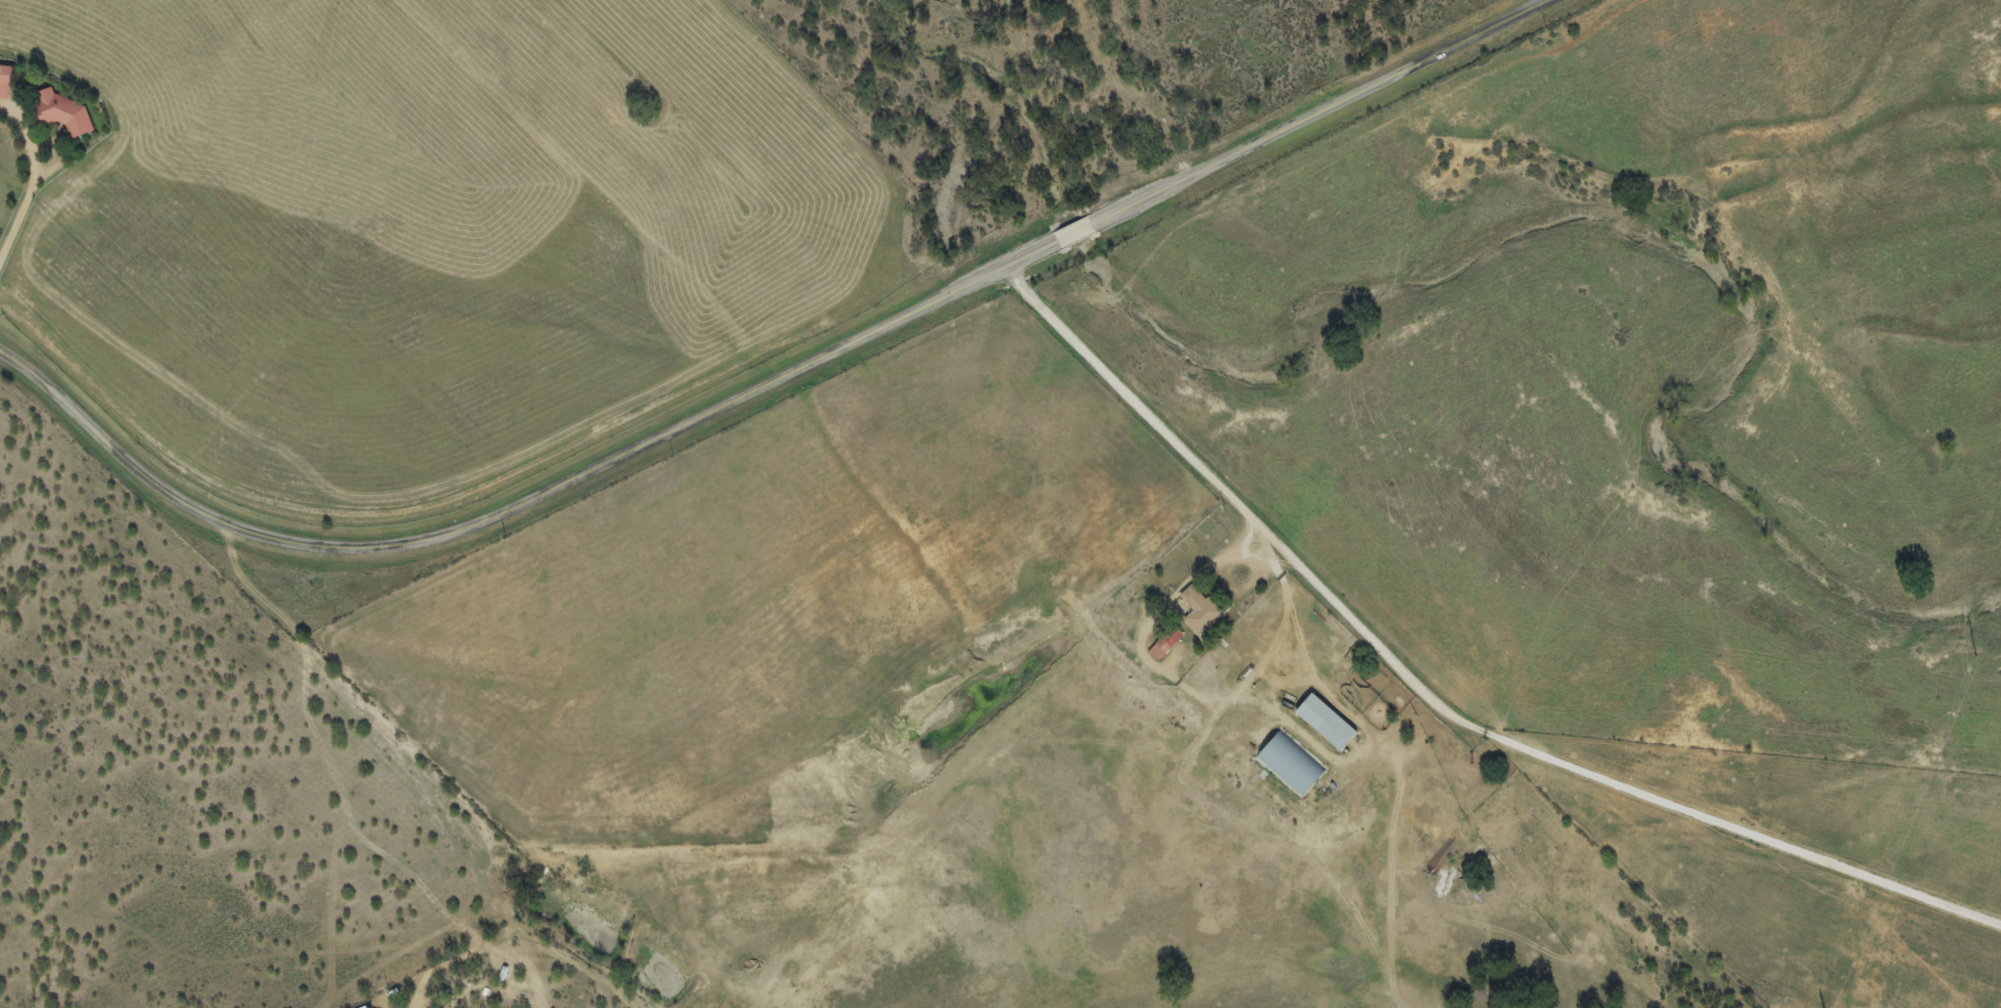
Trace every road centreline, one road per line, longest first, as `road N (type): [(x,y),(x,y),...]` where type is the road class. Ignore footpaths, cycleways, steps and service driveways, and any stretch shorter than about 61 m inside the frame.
road 1 (tertiary): [(0,351),(162,486),(247,529),(348,546),(450,532),(1544,0)]
road 2 (residential): [(999,268),(1456,726),(2000,924)]

